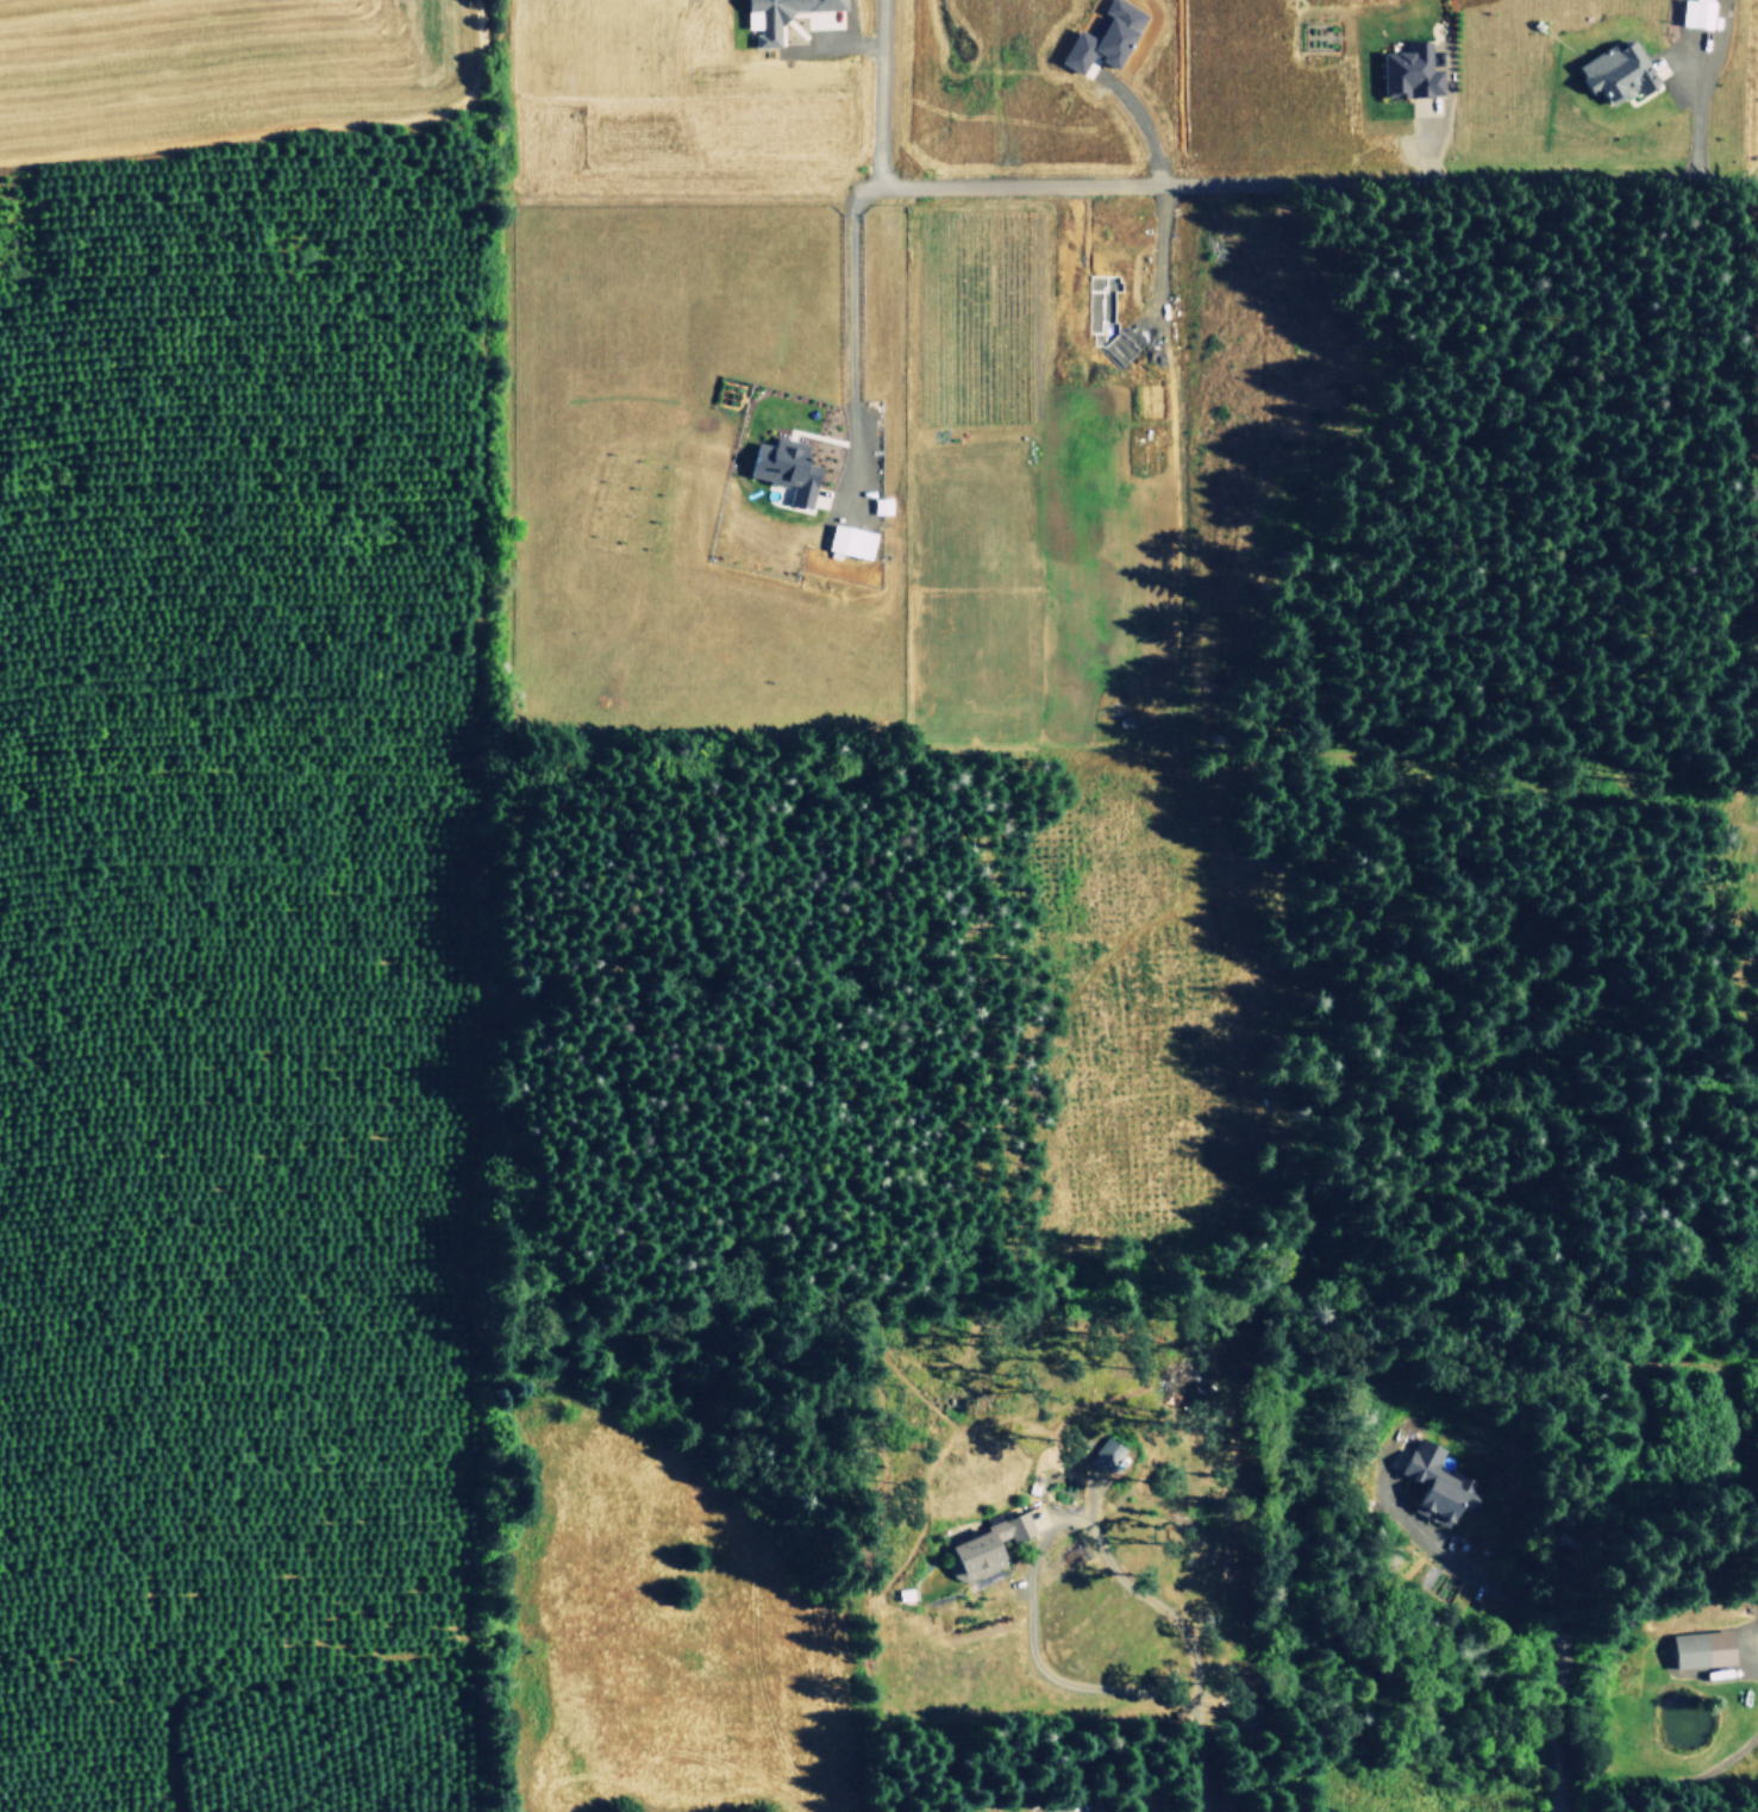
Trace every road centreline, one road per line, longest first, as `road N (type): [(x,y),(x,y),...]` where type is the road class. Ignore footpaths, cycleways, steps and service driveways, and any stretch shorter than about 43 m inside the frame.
road 1 (residential): [(431,199),(1757,186)]
road 2 (track): [(0,1395),(110,1366),(221,1593),(229,1811)]

